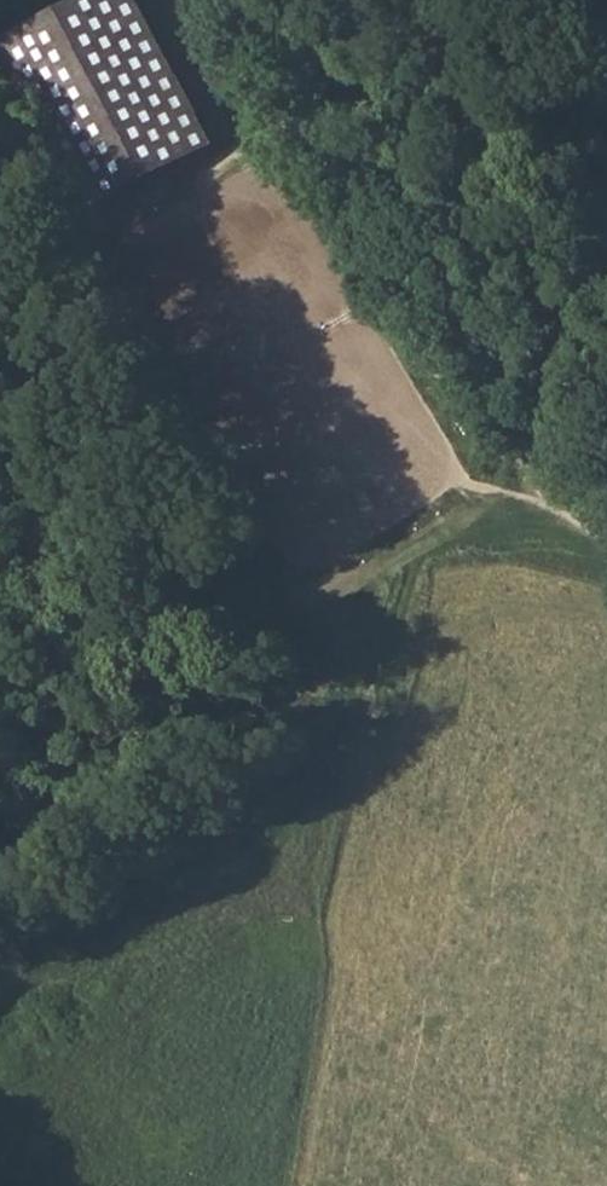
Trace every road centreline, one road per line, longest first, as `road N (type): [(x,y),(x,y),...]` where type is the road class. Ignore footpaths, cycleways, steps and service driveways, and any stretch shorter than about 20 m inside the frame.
road 1 (track): [(219,0),(270,118)]

